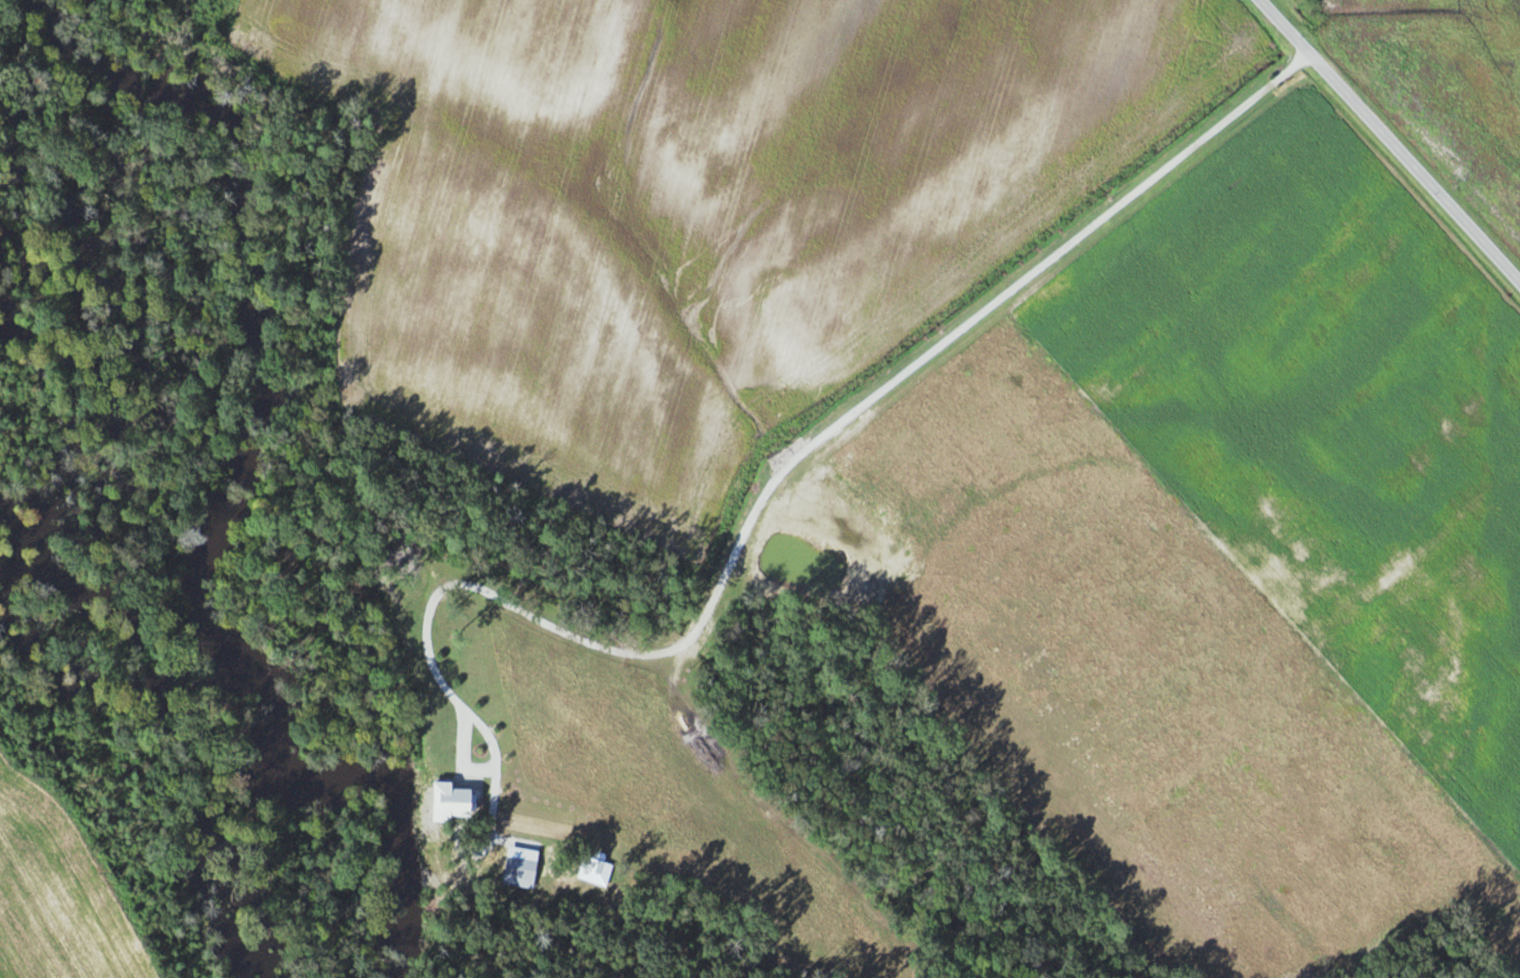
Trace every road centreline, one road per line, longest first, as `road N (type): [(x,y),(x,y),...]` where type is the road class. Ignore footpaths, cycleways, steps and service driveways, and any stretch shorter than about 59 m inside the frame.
road 1 (residential): [(1519,287),(1262,0)]

